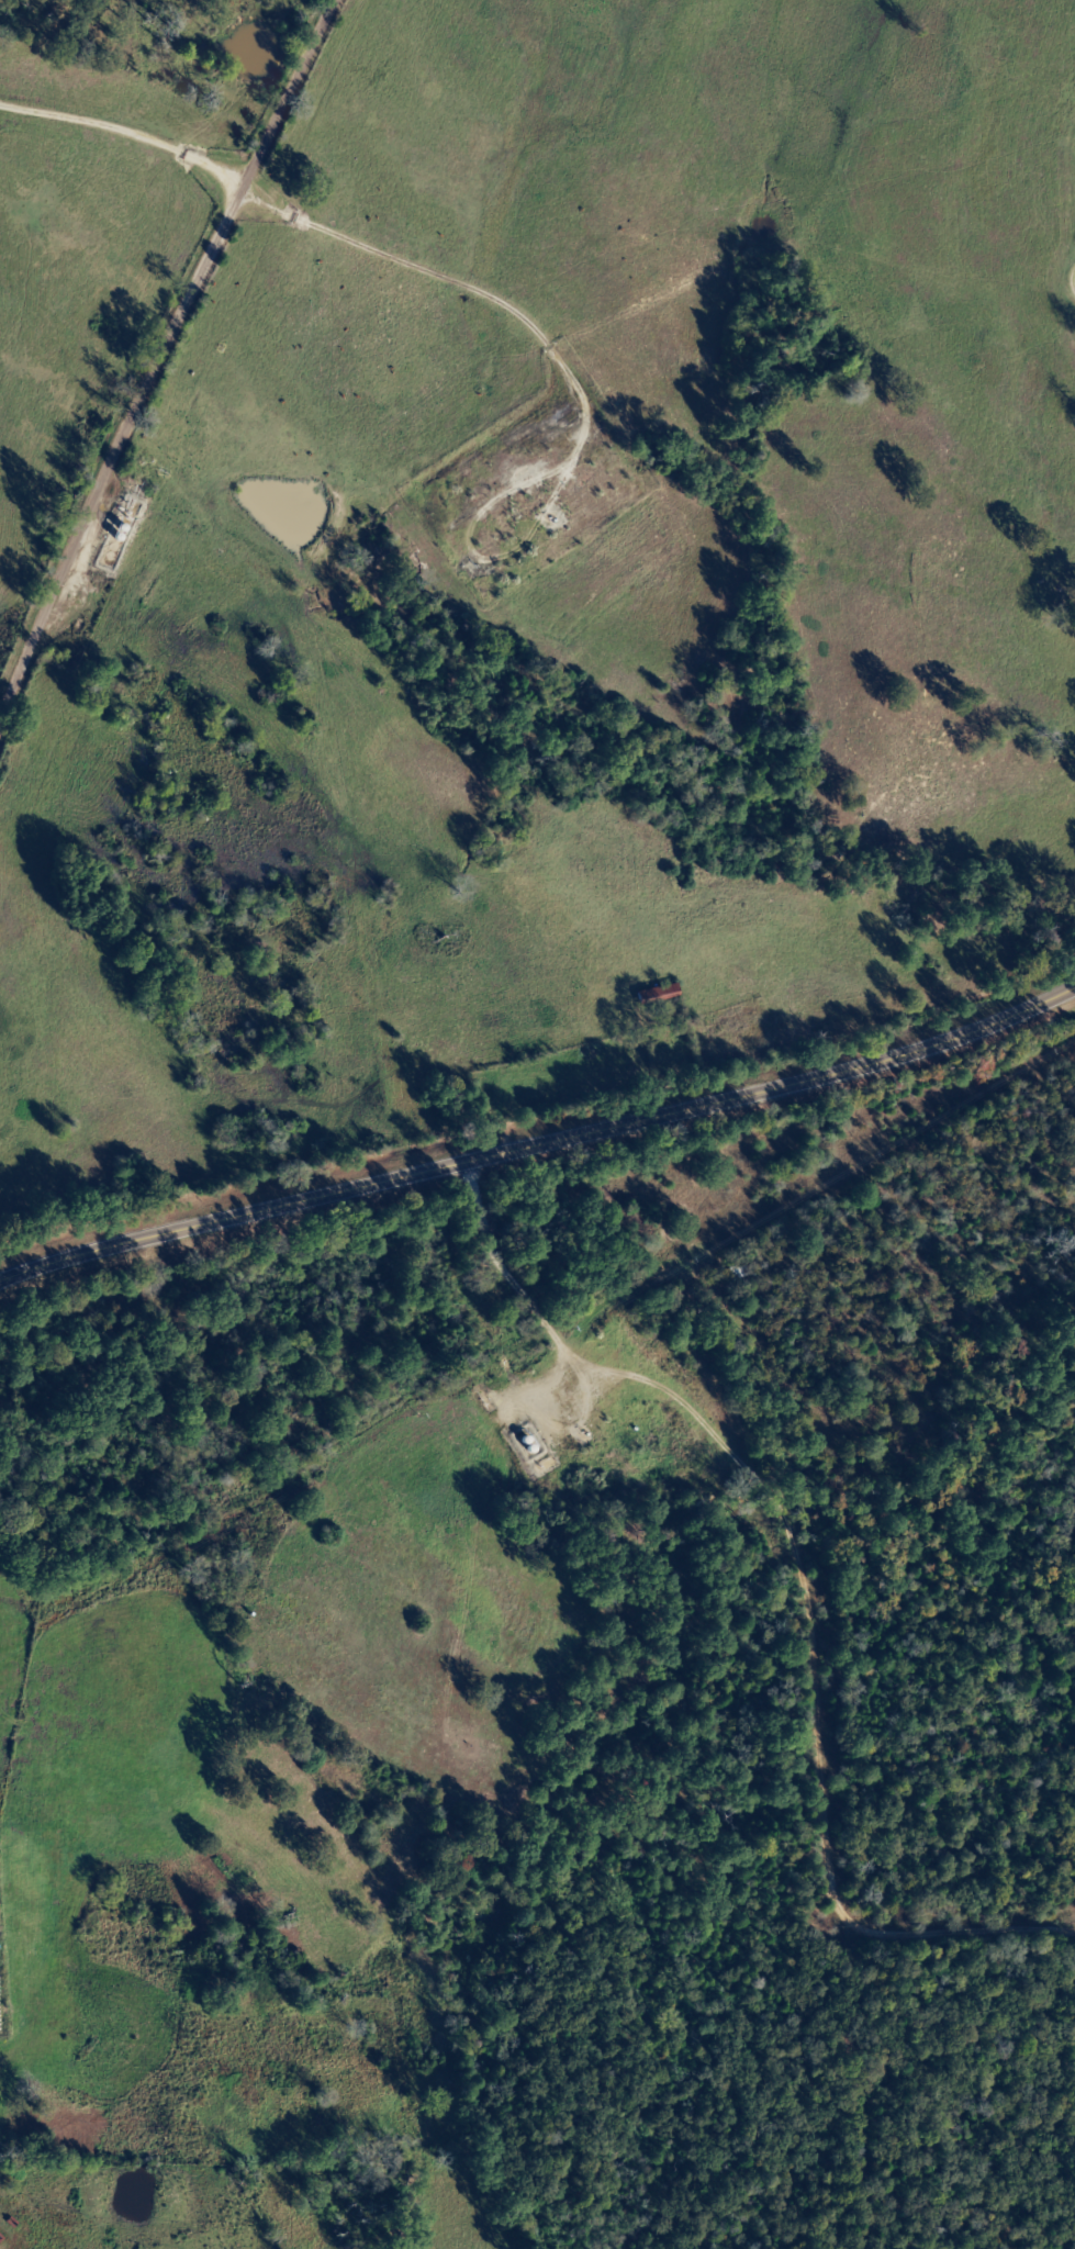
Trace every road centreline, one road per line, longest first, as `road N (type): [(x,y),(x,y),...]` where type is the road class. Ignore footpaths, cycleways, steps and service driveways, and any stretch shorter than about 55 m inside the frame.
road 1 (tertiary): [(0,1280),(63,1257),(824,1075),(942,1041),(1074,986)]
road 2 (residential): [(0,697),(132,437),(126,415),(330,0)]

